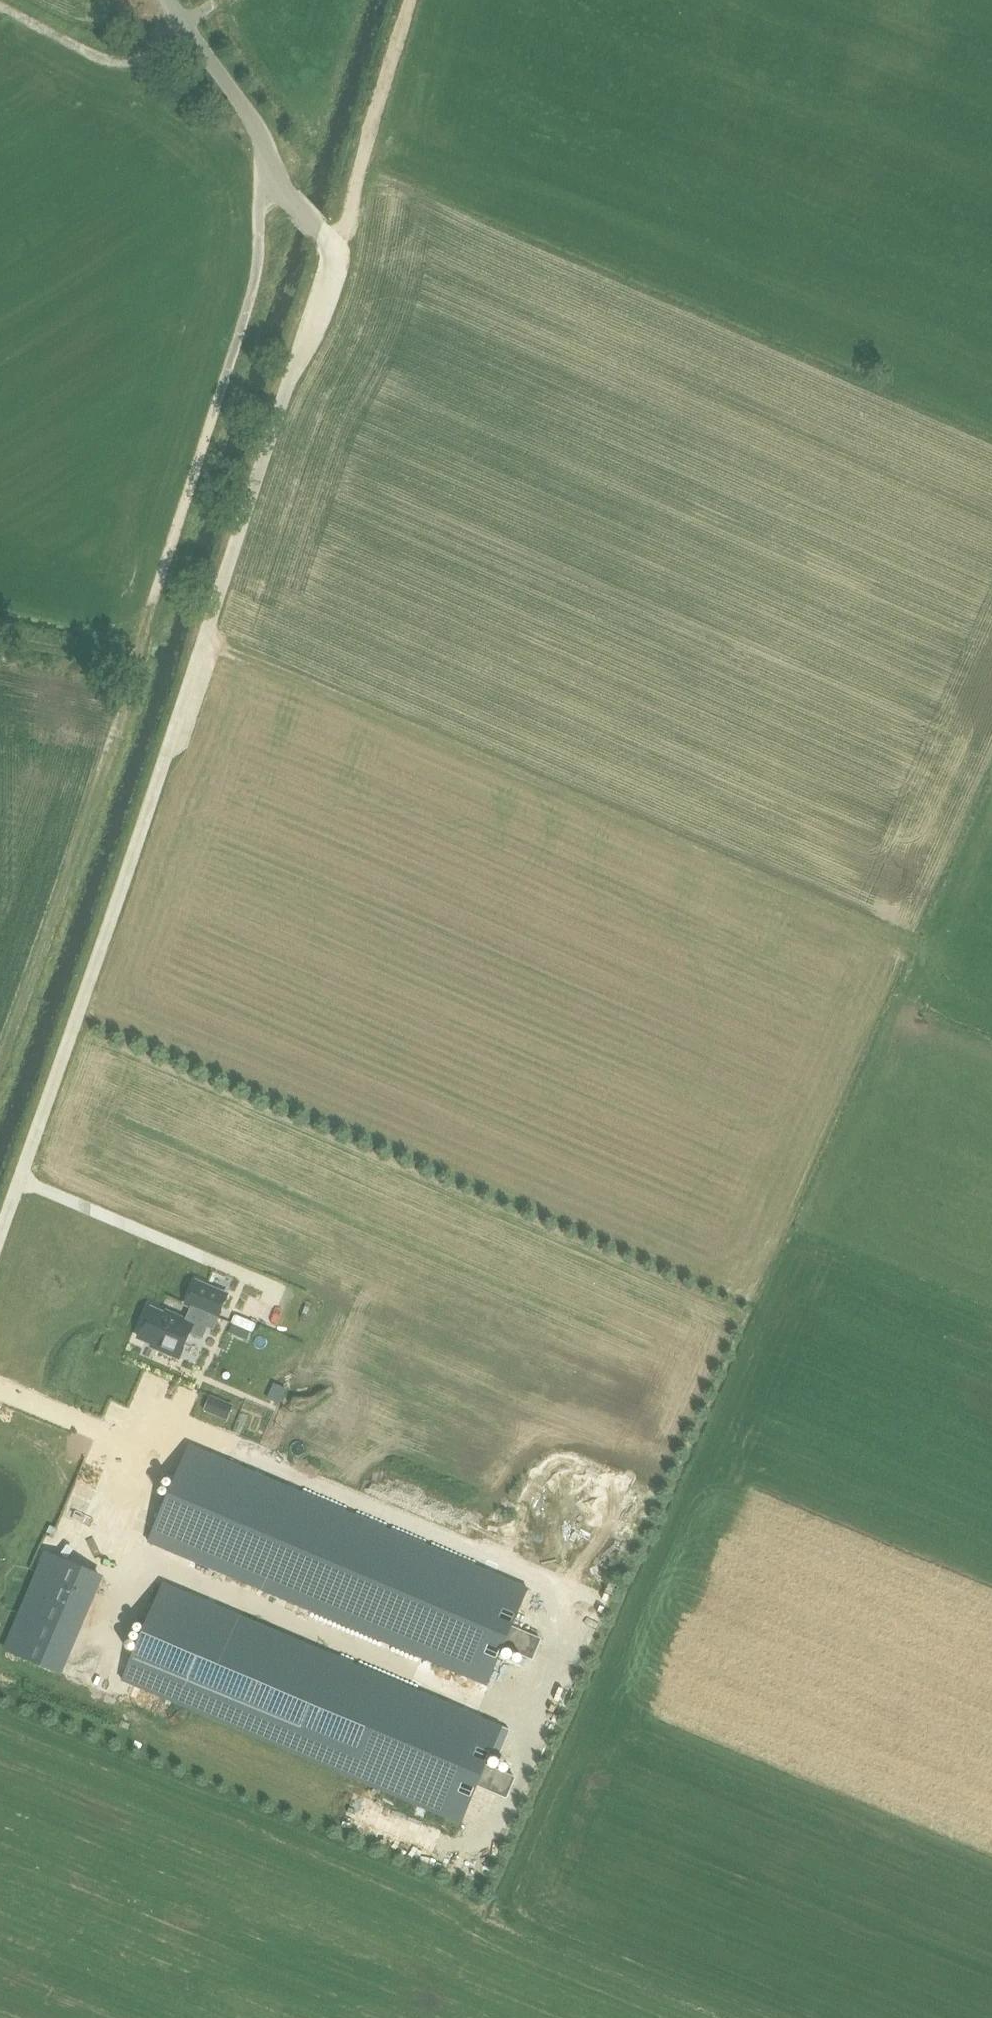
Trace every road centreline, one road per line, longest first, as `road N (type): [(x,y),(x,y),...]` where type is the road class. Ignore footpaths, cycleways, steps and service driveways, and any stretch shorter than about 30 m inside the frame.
road 1 (unclassified): [(0,1234),(336,244),(287,195),(250,115),(169,0)]
road 2 (track): [(336,244),(412,0)]

